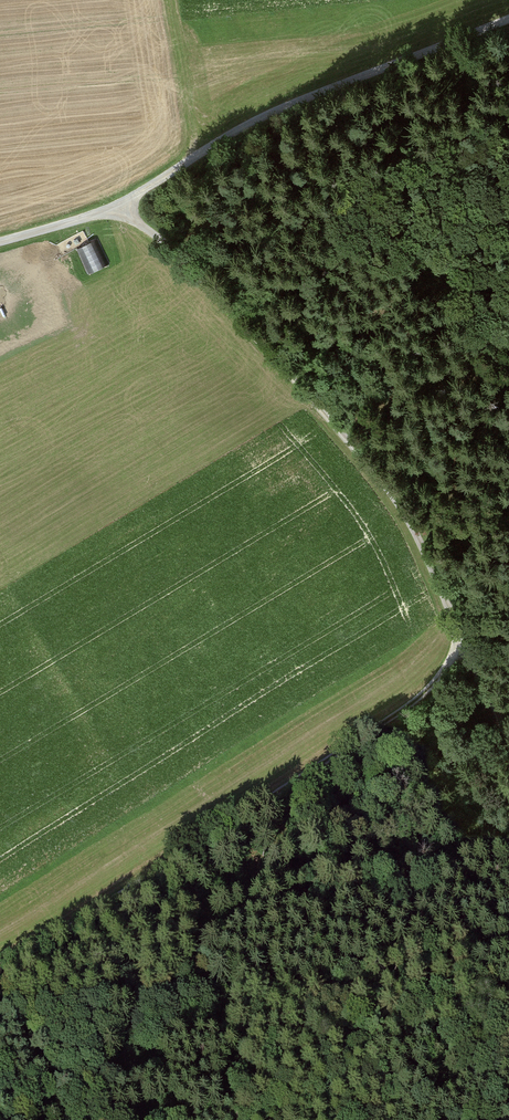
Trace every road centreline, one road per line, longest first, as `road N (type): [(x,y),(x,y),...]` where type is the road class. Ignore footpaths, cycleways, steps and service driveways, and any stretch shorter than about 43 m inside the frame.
road 1 (track): [(118,209),(241,319),(407,515),(508,742)]
road 2 (track): [(459,636),(437,680),(413,701),(0,969)]
road 3 (track): [(0,241),(118,209),(231,133),(508,19)]

